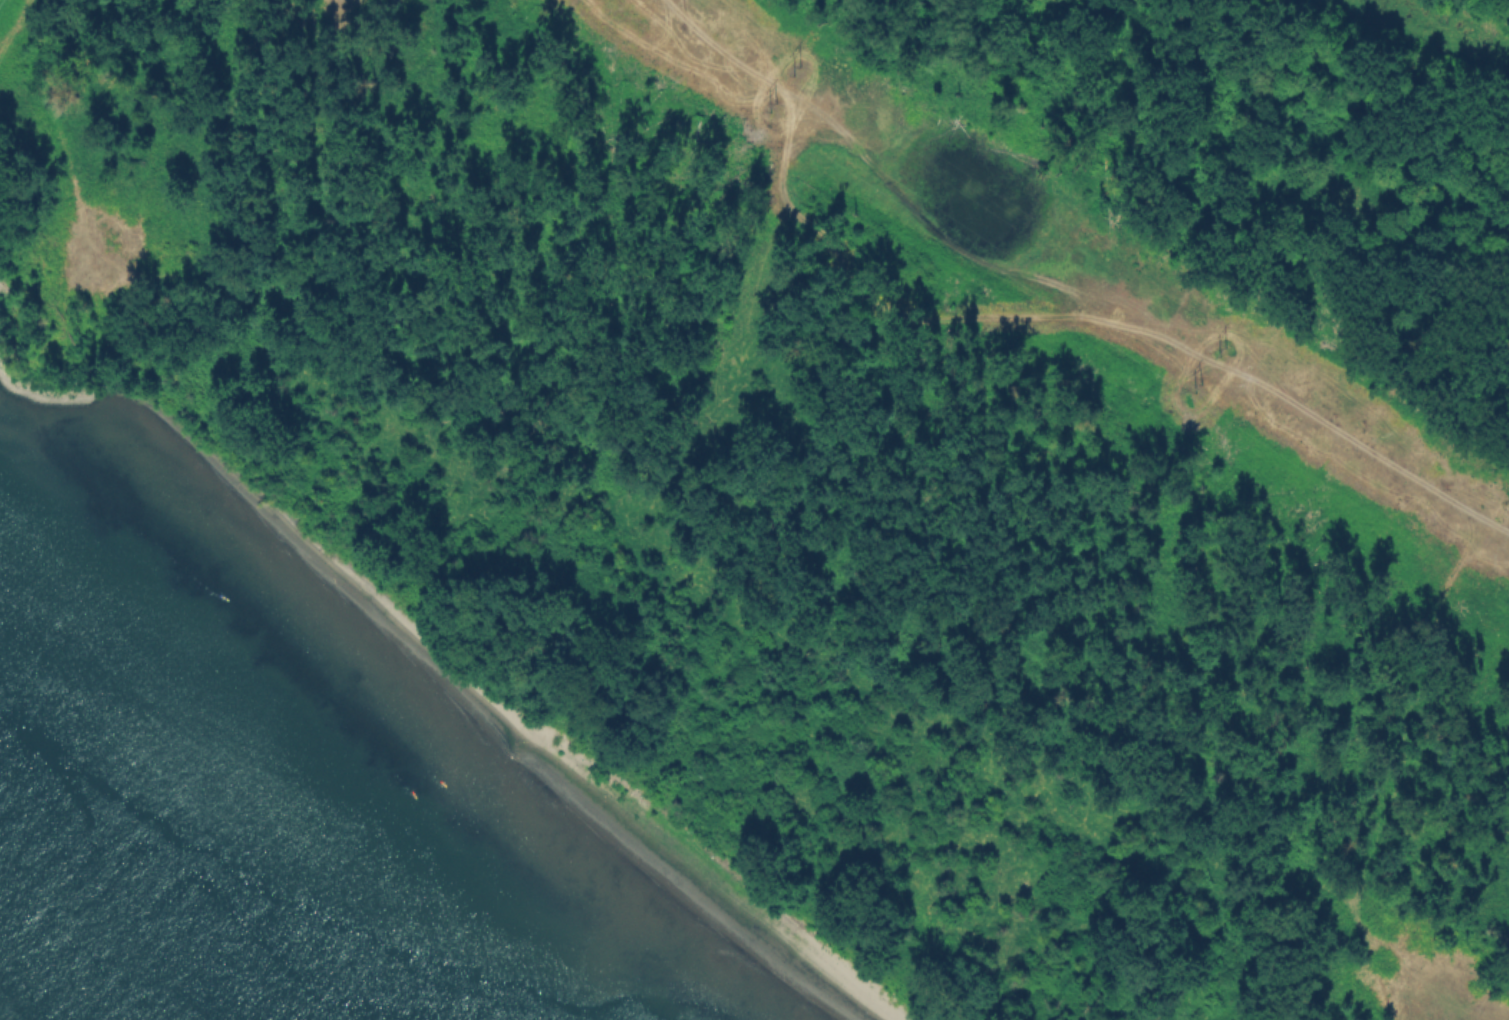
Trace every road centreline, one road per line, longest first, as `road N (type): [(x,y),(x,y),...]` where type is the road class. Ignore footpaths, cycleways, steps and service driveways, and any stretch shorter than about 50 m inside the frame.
road 1 (track): [(1508,533),(1263,385),(1199,358),(1125,299),(988,267),(957,249),(841,131),(725,57),(665,0)]

